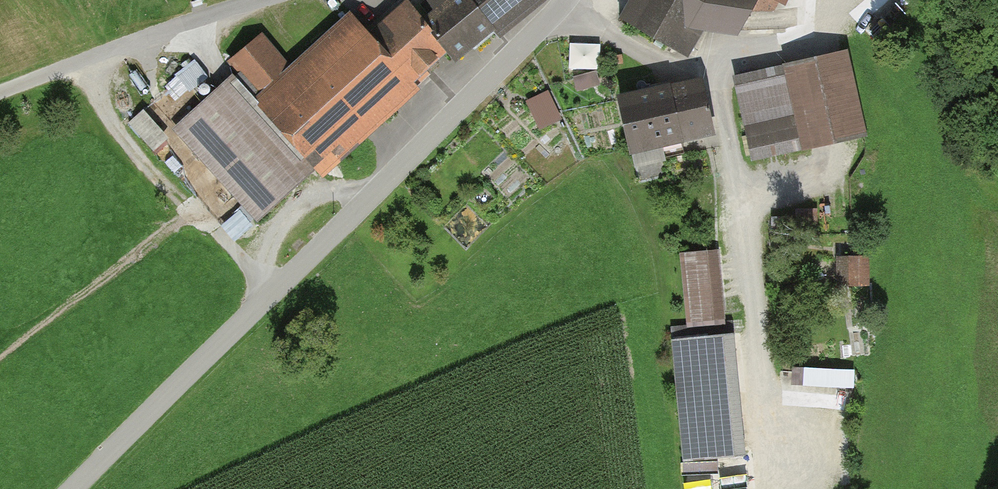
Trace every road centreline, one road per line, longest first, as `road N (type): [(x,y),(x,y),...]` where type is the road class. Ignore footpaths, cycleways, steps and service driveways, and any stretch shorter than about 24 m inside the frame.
road 1 (unclassified): [(72,488),(567,0)]
road 2 (unclassified): [(263,0),(0,94)]

